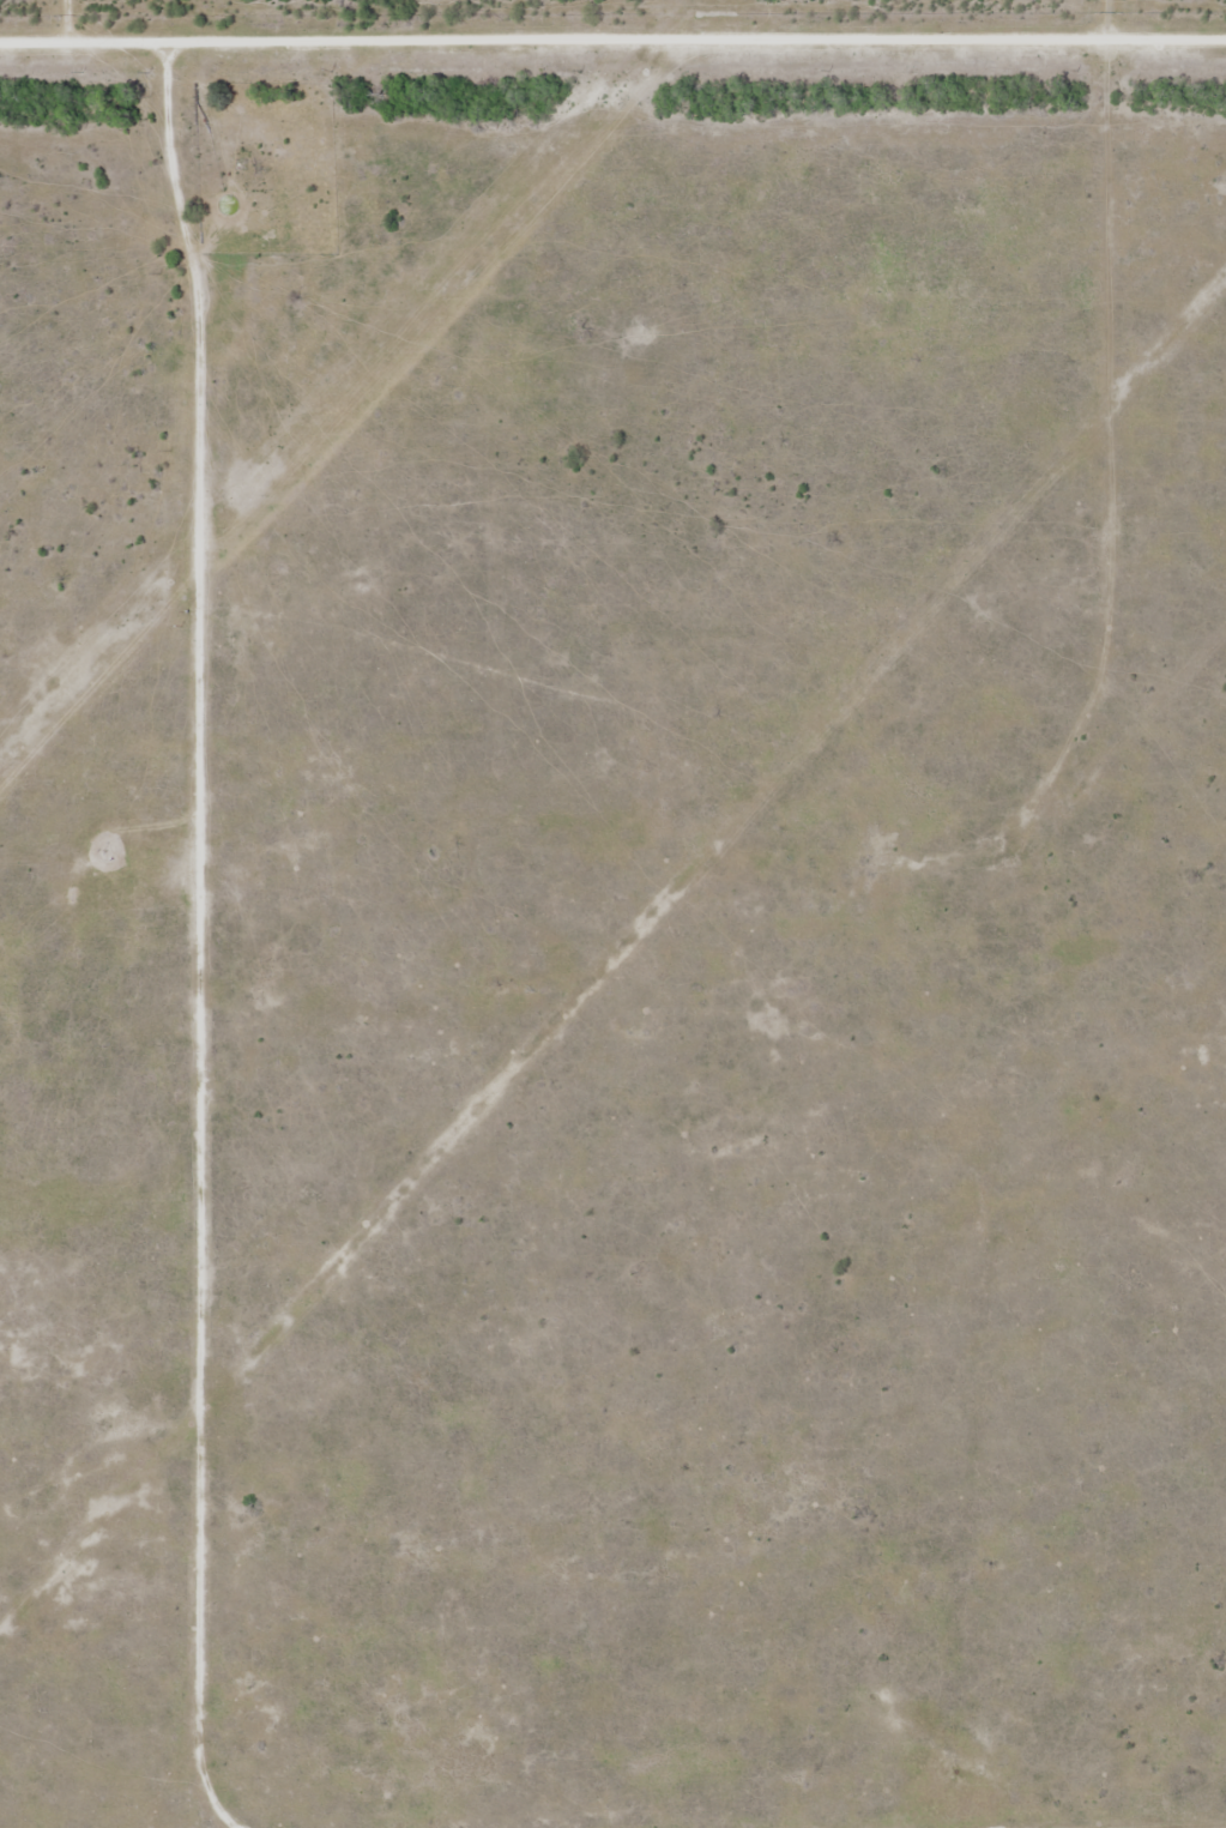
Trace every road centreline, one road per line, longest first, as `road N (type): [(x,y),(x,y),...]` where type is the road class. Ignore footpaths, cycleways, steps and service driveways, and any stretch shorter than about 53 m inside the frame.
road 1 (residential): [(197,1784),(198,532),(164,54)]
road 2 (residential): [(0,47),(164,54),(1225,47)]

